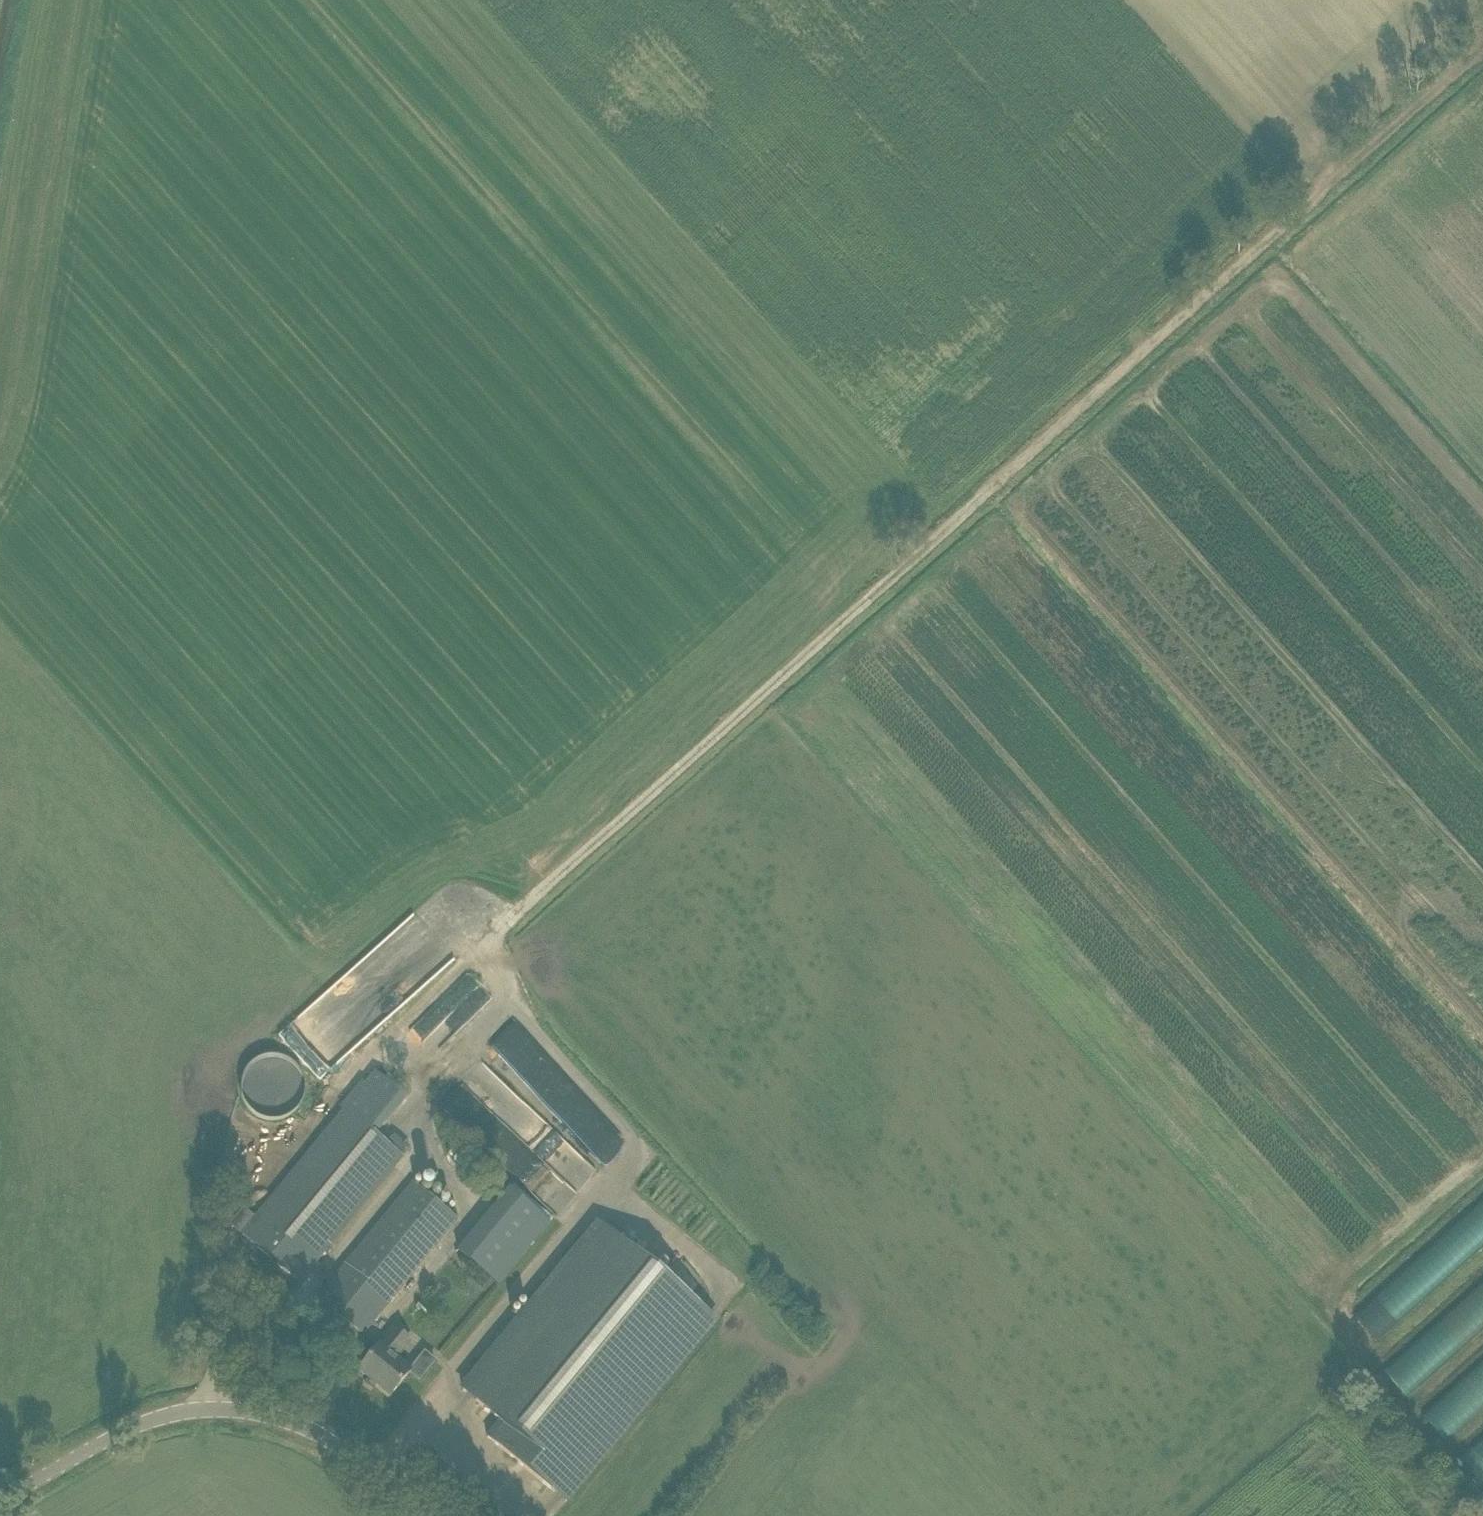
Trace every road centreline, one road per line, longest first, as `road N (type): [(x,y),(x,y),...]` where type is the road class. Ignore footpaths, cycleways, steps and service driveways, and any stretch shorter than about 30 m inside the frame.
road 1 (unclassified): [(410,1515),(289,1417),(228,1399),(169,1408),(0,1494)]

